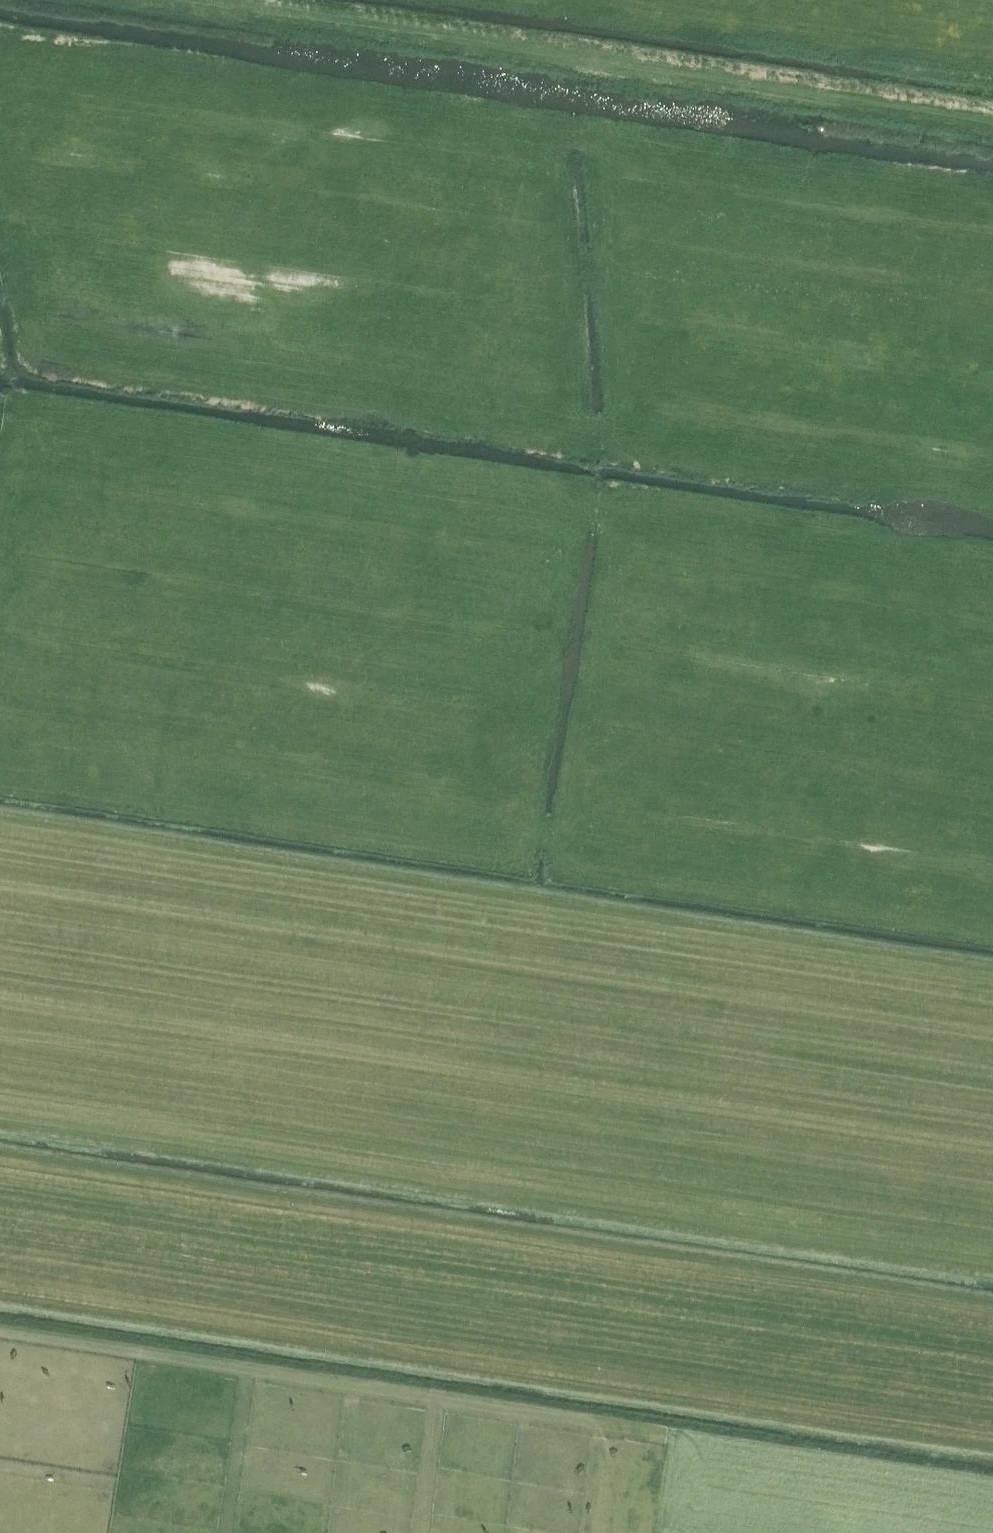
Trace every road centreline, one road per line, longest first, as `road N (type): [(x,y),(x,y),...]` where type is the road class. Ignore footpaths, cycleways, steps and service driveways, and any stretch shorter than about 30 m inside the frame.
road 1 (track): [(992,125),(164,0)]

